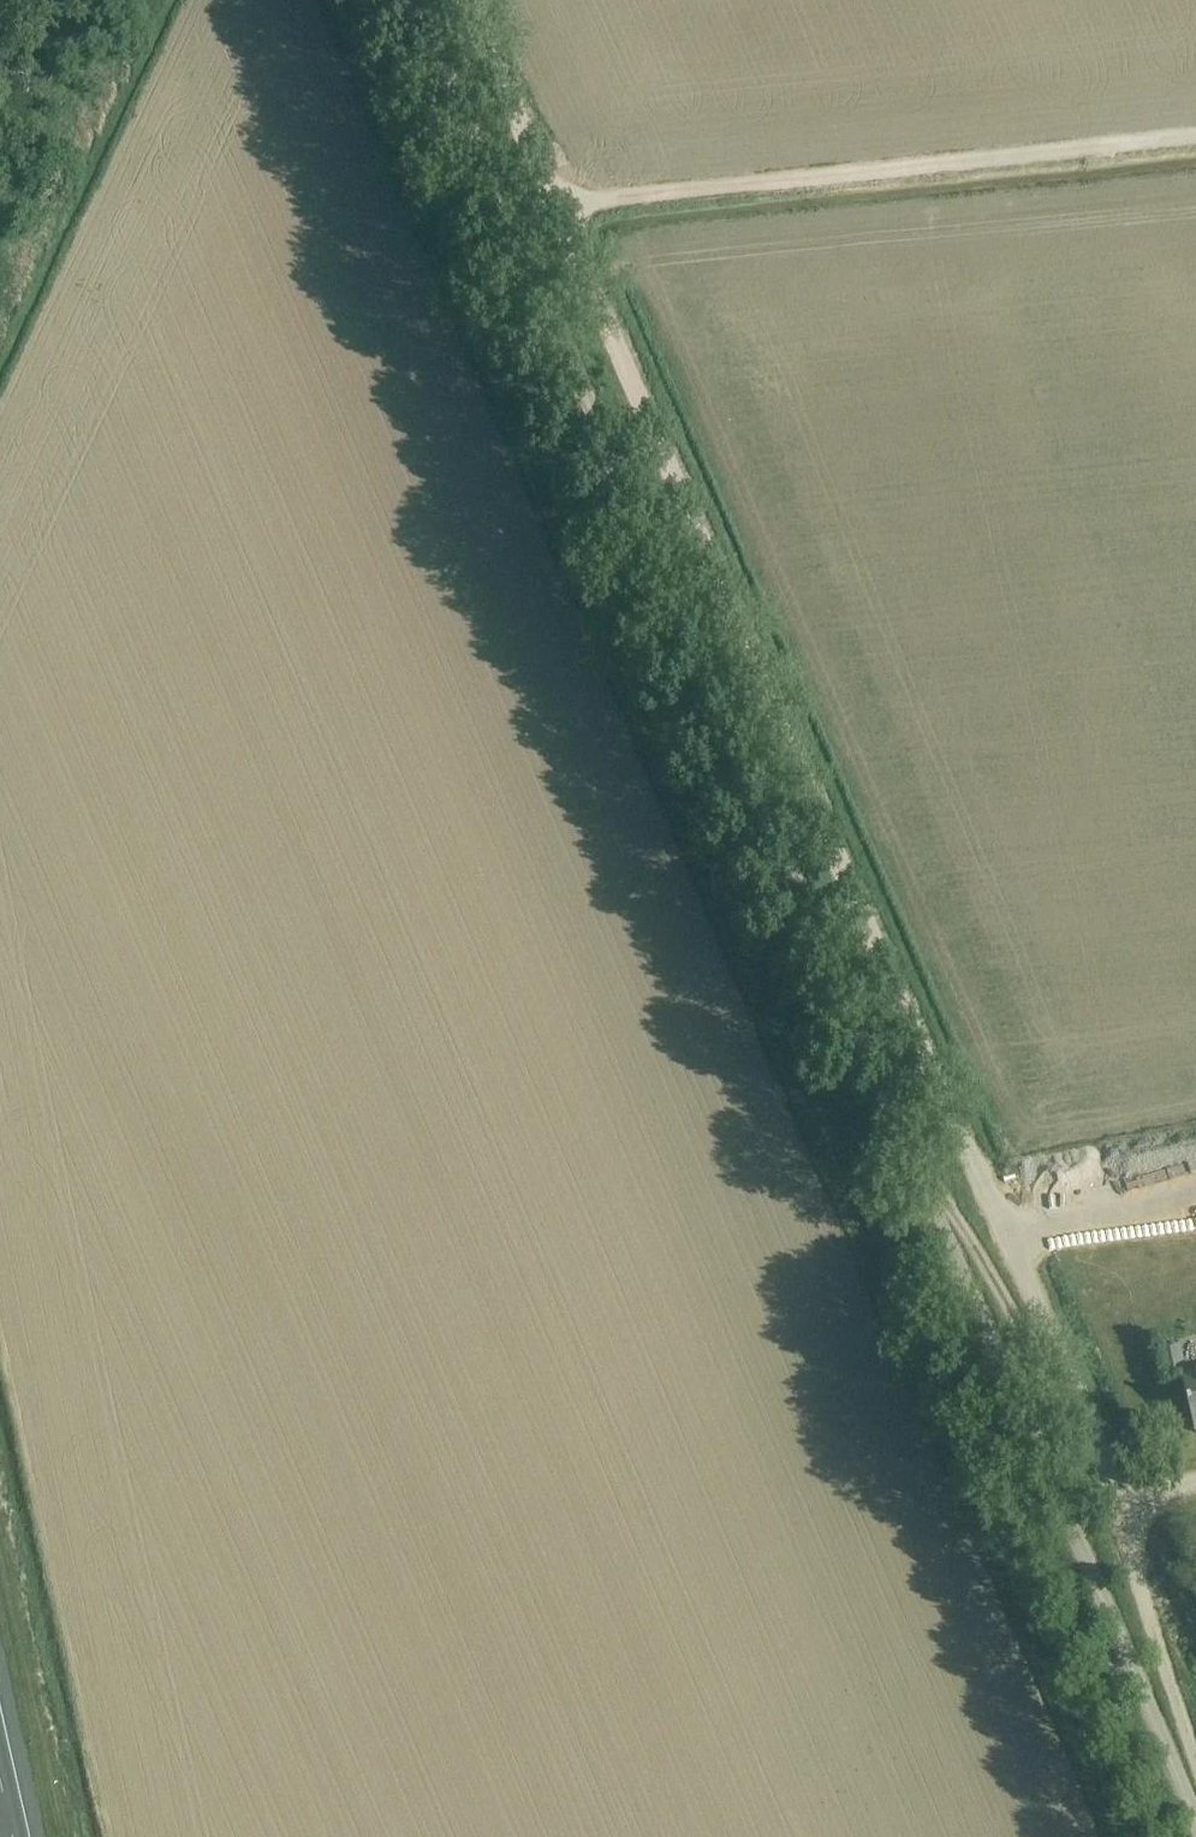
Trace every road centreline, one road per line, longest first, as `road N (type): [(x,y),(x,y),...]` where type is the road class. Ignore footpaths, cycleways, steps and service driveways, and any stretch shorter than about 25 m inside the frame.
road 1 (unclassified): [(1195,1795),(428,0)]

